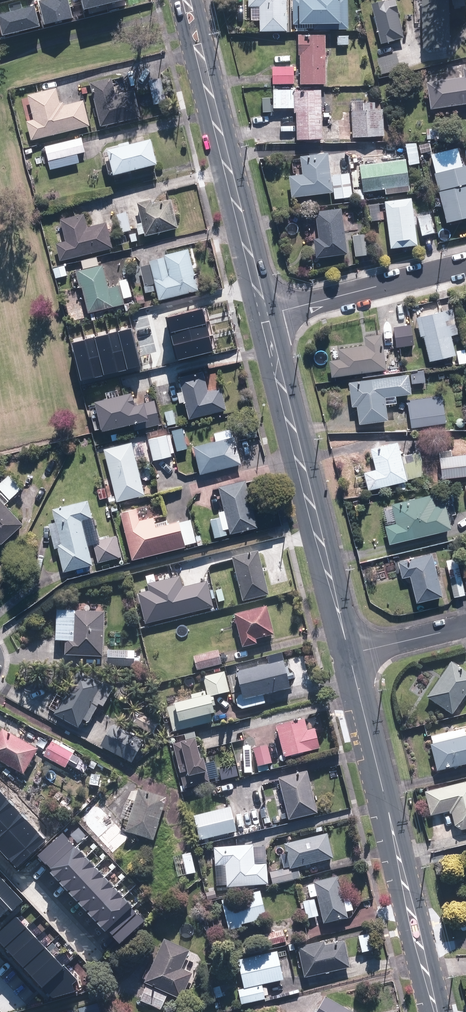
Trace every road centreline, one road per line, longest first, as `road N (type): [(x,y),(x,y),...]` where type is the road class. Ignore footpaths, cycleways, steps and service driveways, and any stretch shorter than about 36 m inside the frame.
road 1 (secondary): [(436,1011),(349,655)]
road 2 (secondary): [(349,655),(264,315)]
road 3 (secondary): [(264,315),(187,0)]
road 4 (residential): [(465,265),(264,315)]
road 5 (residential): [(465,626),(349,655)]

